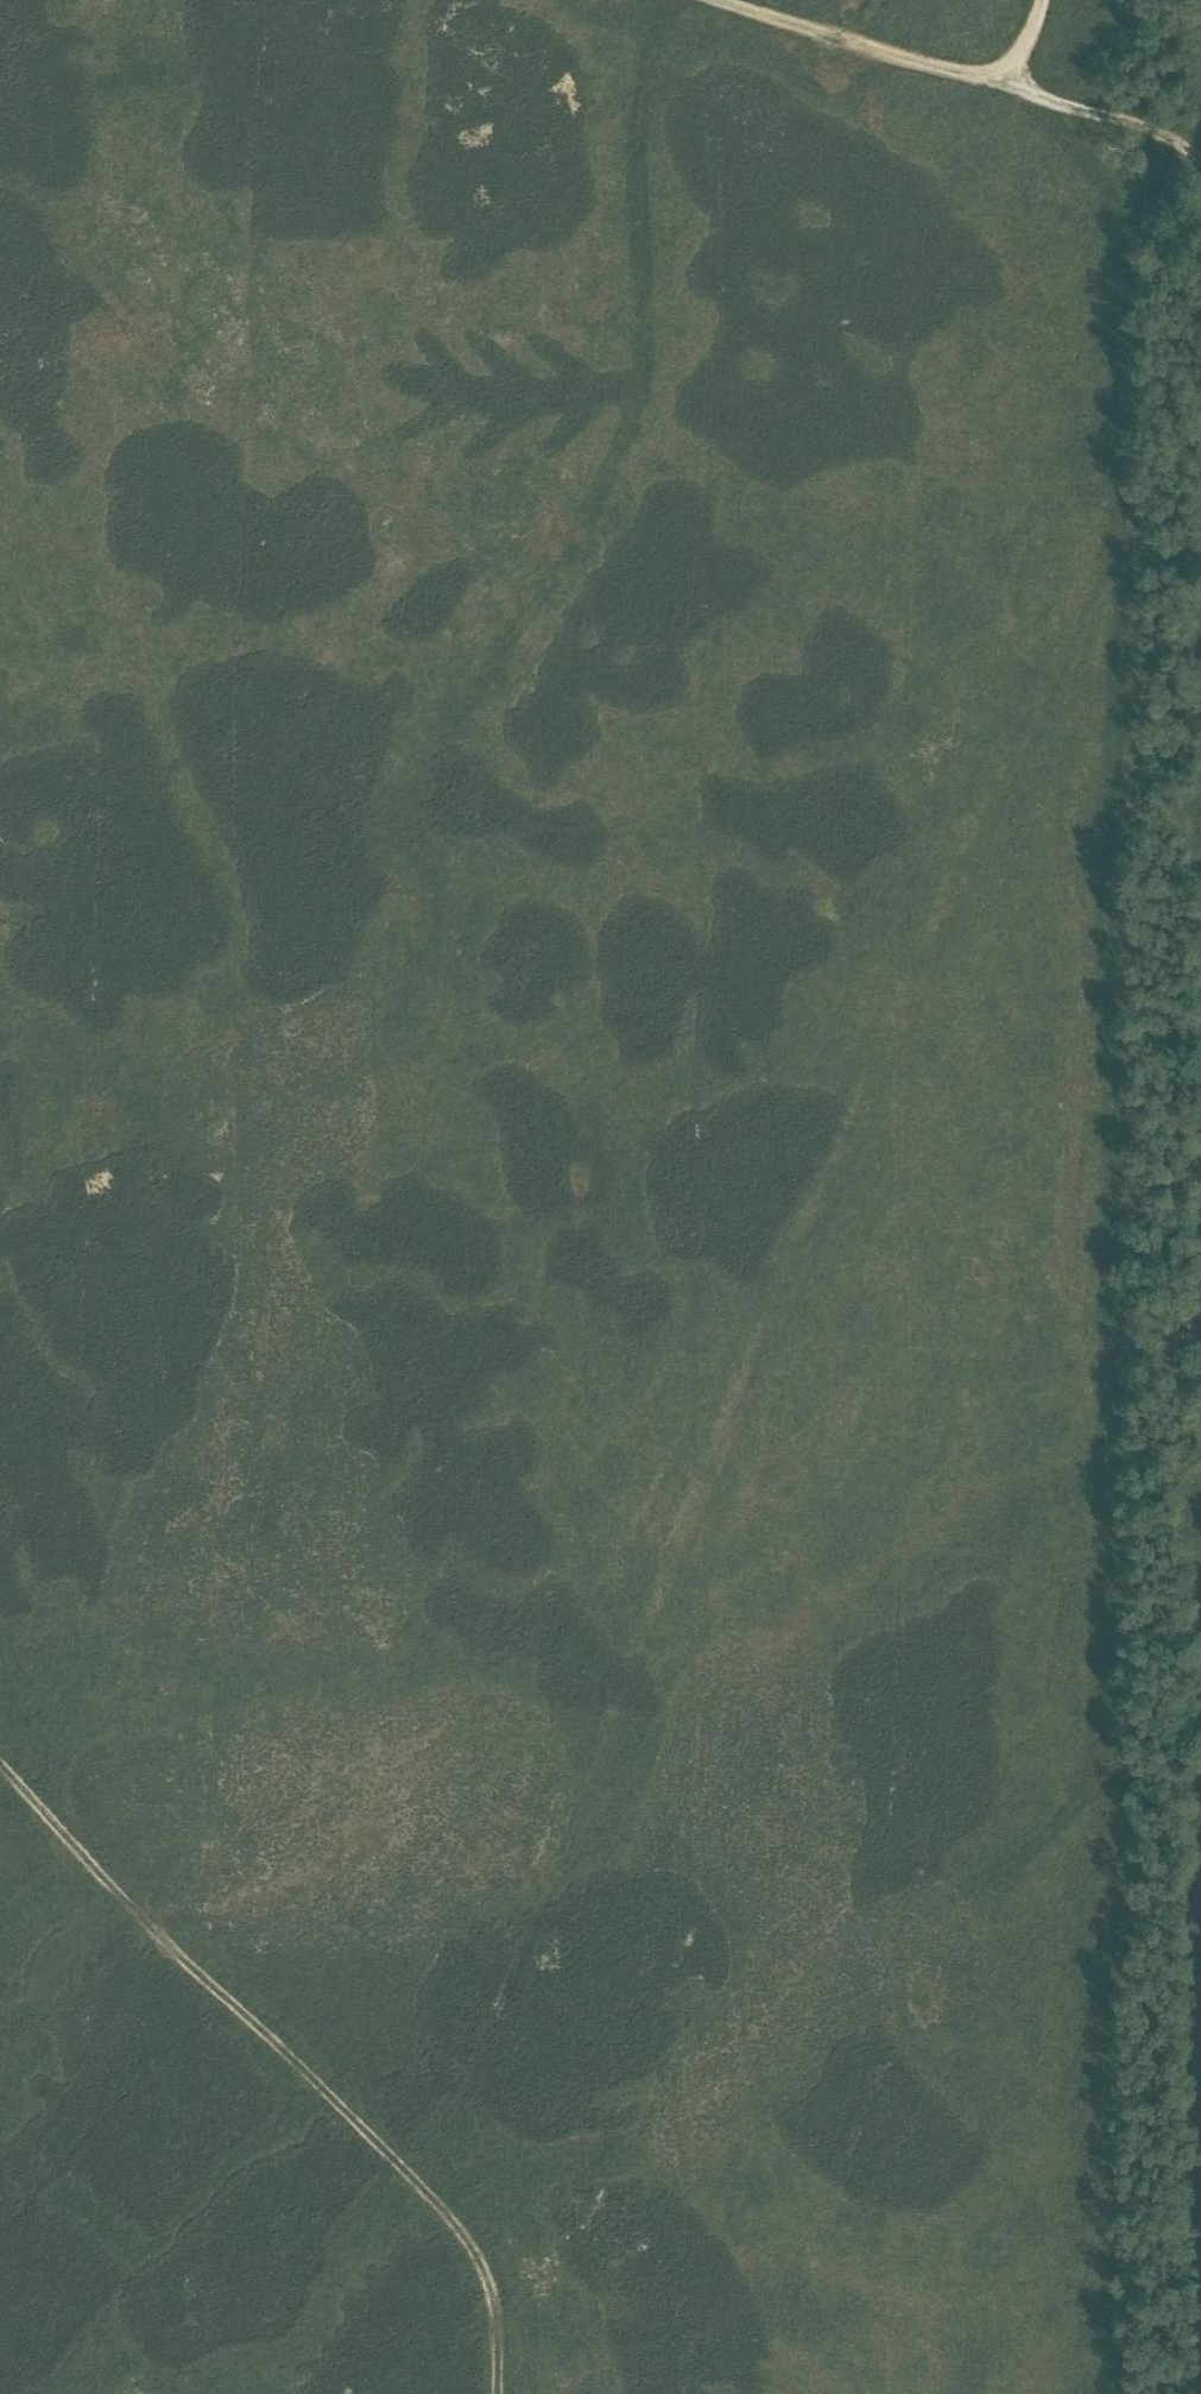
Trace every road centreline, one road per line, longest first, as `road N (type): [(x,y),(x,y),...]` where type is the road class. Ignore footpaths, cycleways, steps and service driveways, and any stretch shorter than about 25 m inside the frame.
road 1 (track): [(0,1763),(463,2228),(500,2311),(499,2393)]
road 2 (track): [(720,0),(1200,152)]

